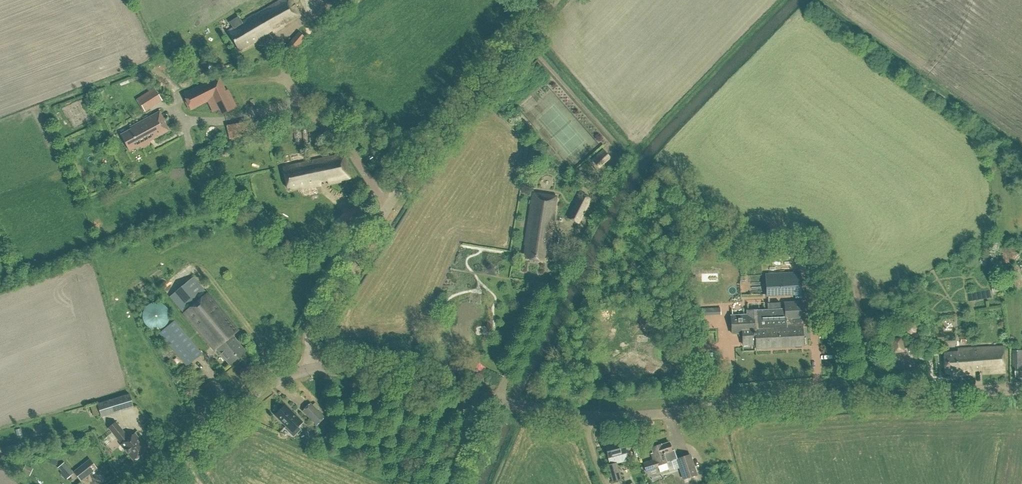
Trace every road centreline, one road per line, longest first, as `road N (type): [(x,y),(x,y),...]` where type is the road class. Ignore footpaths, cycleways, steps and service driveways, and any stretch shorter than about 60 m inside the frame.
road 1 (tertiary): [(1021,391),(797,398),(589,417),(355,367),(311,367)]
road 2 (unclassified): [(390,208),(539,16)]
road 3 (unclassified): [(278,40),(296,96),(352,152),(390,208)]
road 4 (tertiary): [(157,483),(259,390),(311,367)]
road 5 (unclassified): [(311,367),(312,330),(390,208)]

